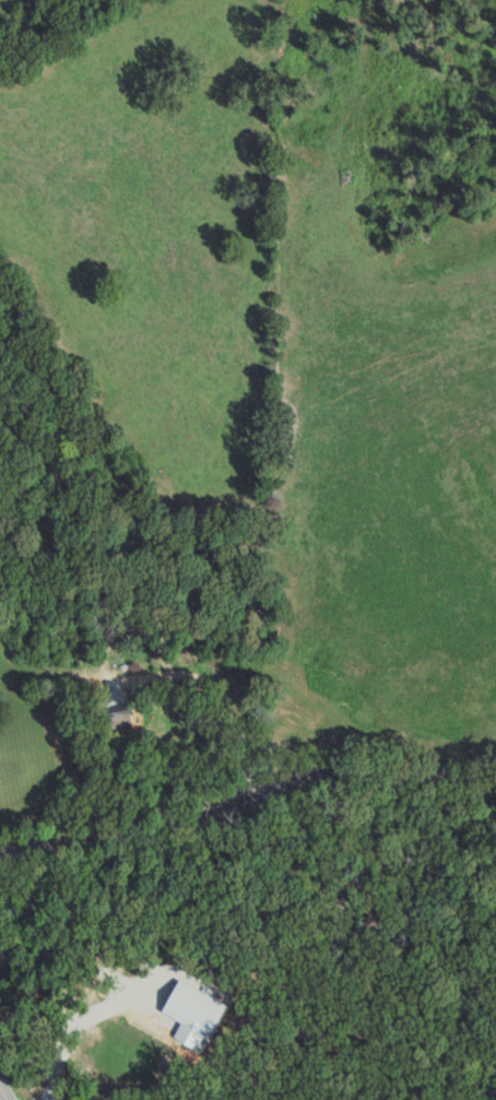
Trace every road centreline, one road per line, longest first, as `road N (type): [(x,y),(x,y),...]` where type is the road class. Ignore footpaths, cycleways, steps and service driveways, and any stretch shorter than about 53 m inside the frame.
road 1 (residential): [(495,789),(451,790),(321,767),(252,809),(0,847)]

